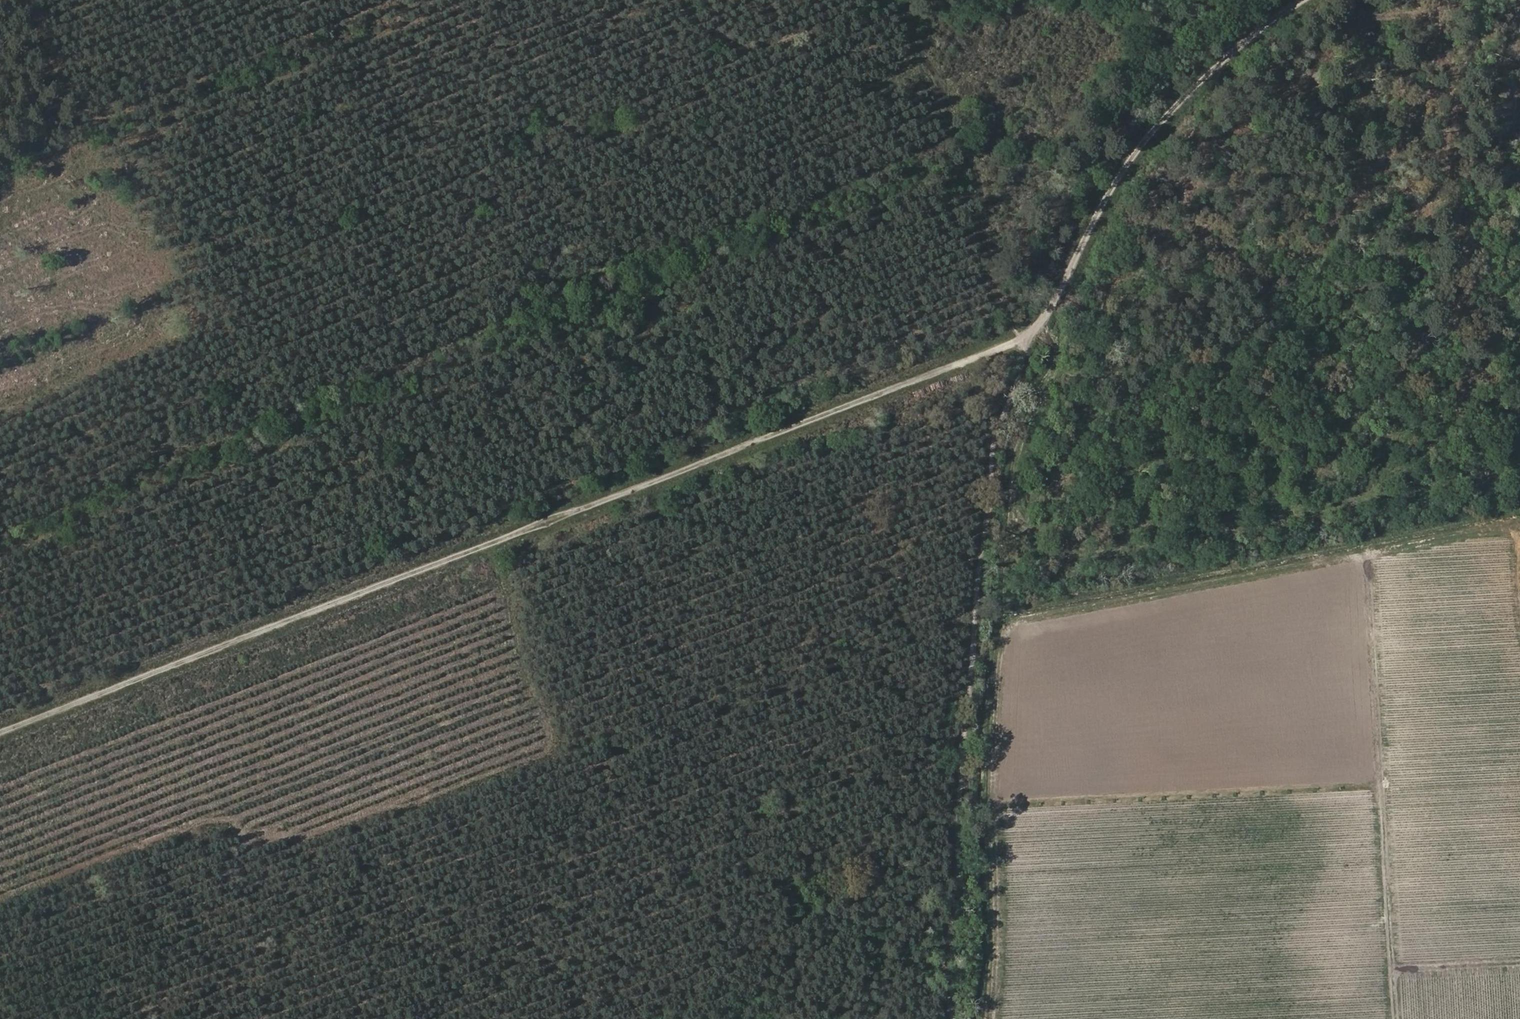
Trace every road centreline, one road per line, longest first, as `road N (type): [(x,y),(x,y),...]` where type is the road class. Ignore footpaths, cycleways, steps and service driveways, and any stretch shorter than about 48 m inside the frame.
road 1 (track): [(0,736),(1013,346),(1061,309),(1159,125),(1316,0)]
road 2 (track): [(995,1018),(992,820),(1003,542),(1016,440),(1055,352),(1035,329)]

